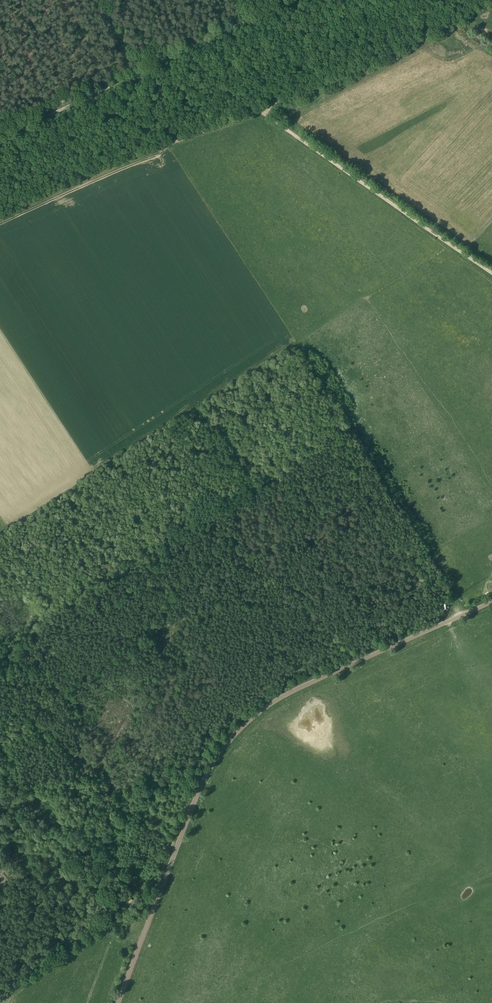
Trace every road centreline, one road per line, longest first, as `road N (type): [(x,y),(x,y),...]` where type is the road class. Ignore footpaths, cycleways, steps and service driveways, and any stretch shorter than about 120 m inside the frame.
road 1 (unclassified): [(116,1002),(201,786),(234,735),(289,693),(491,602)]
road 2 (track): [(491,274),(258,108)]
road 3 (track): [(0,216),(241,115)]
road 4 (track): [(0,137),(226,29)]
road 5 (track): [(282,100),(491,3)]

